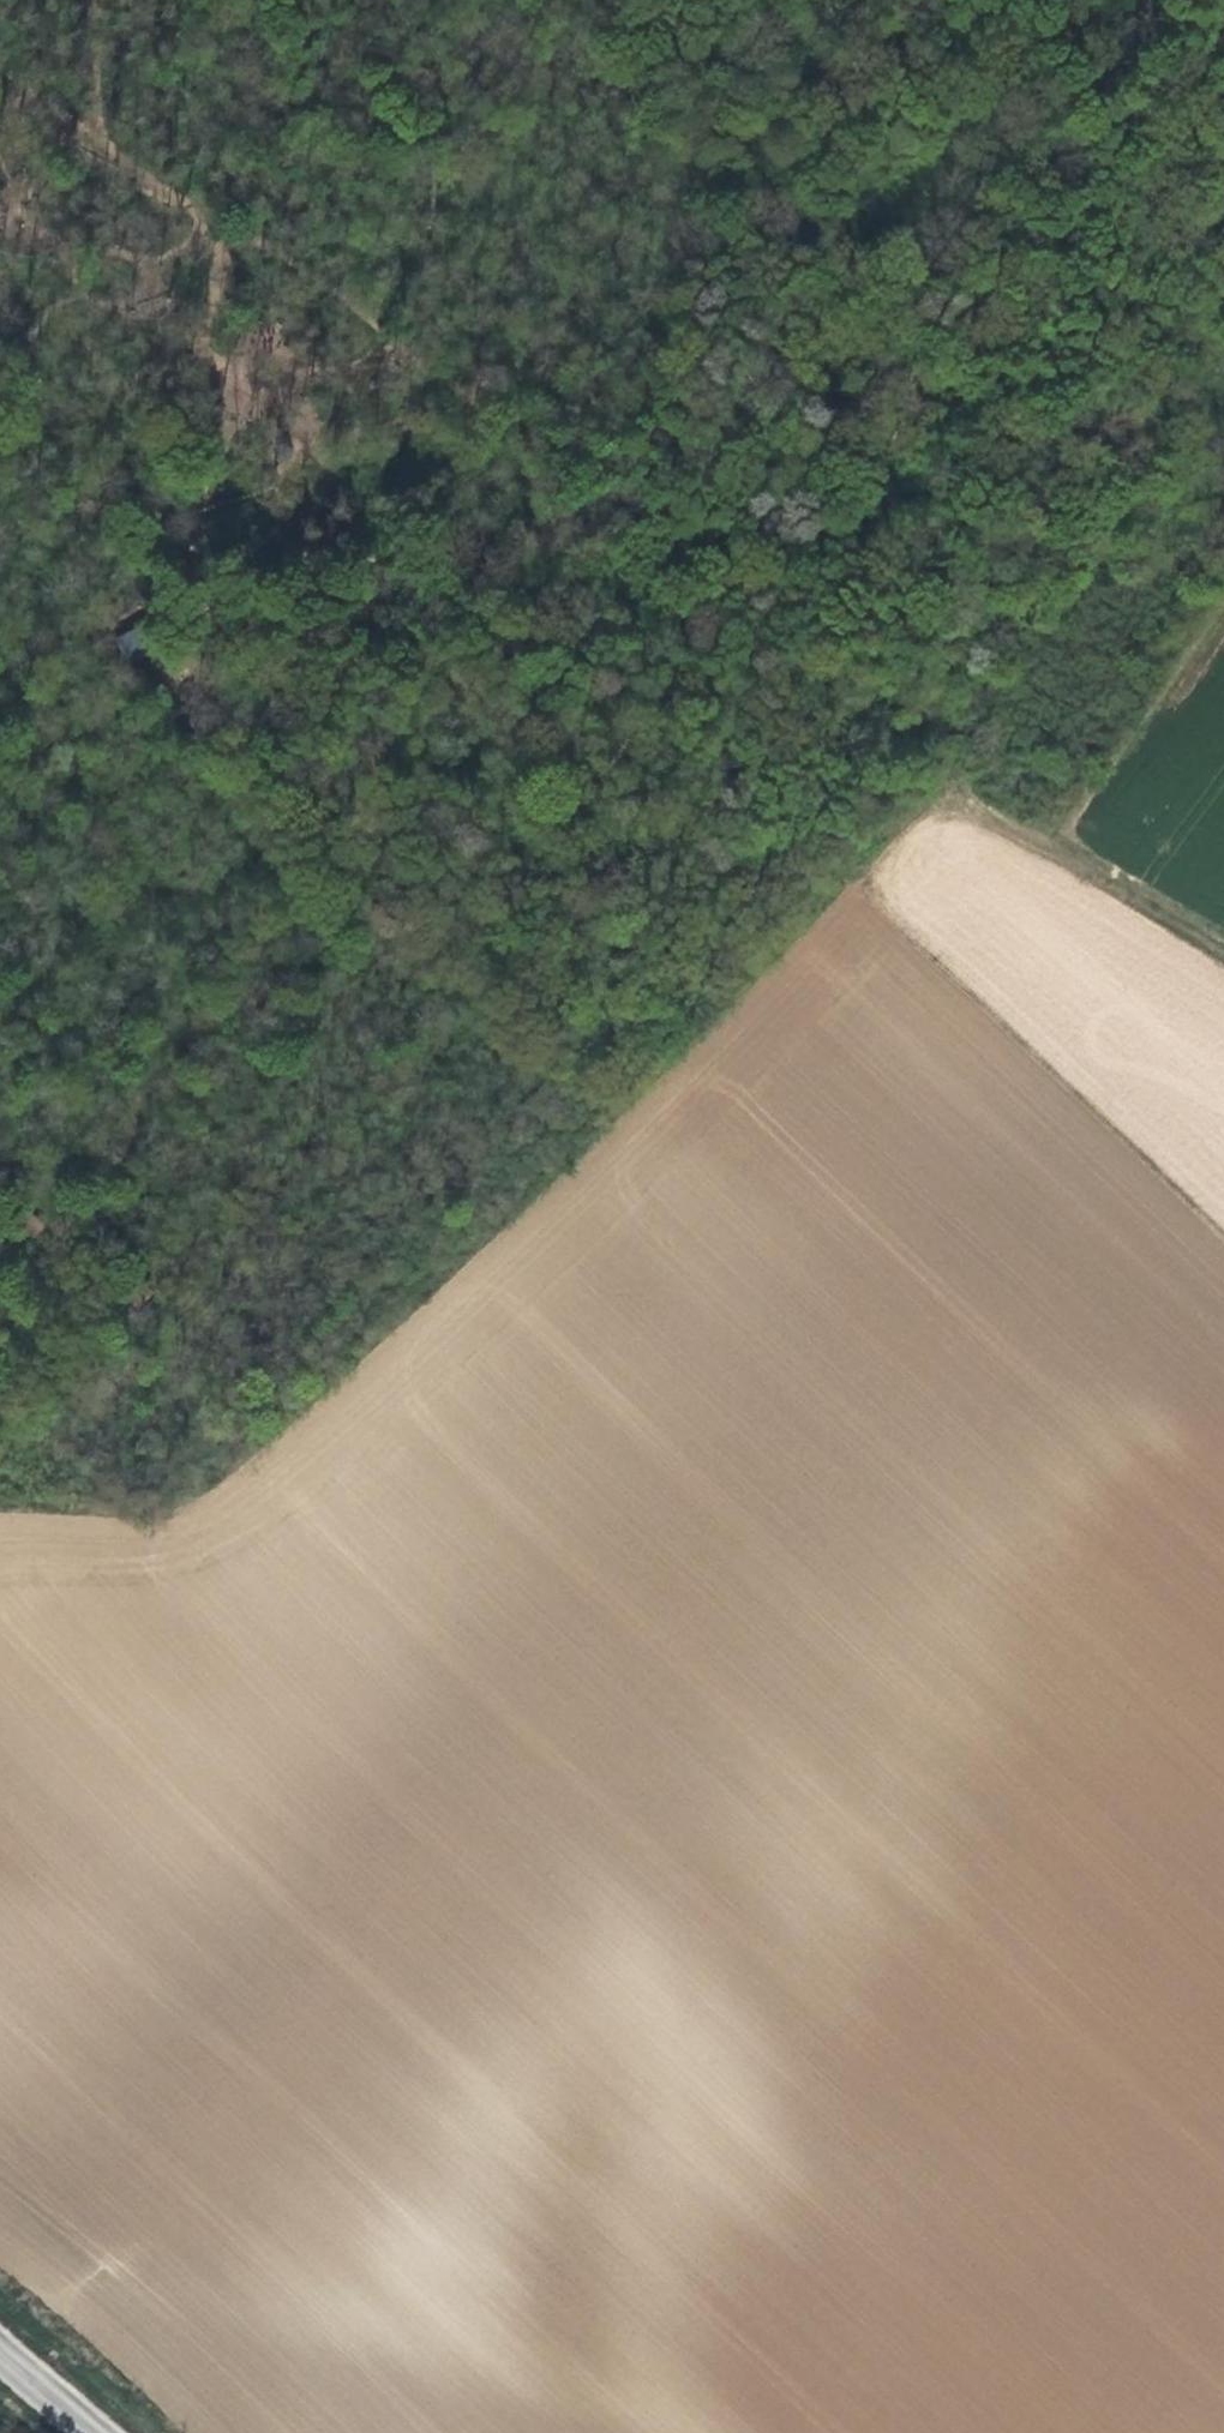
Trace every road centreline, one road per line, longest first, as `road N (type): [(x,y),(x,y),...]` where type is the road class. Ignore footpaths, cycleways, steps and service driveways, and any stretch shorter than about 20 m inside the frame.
road 1 (track): [(927,688),(962,781),(1223,946)]
road 2 (tertiary): [(99,2432),(0,2343)]

